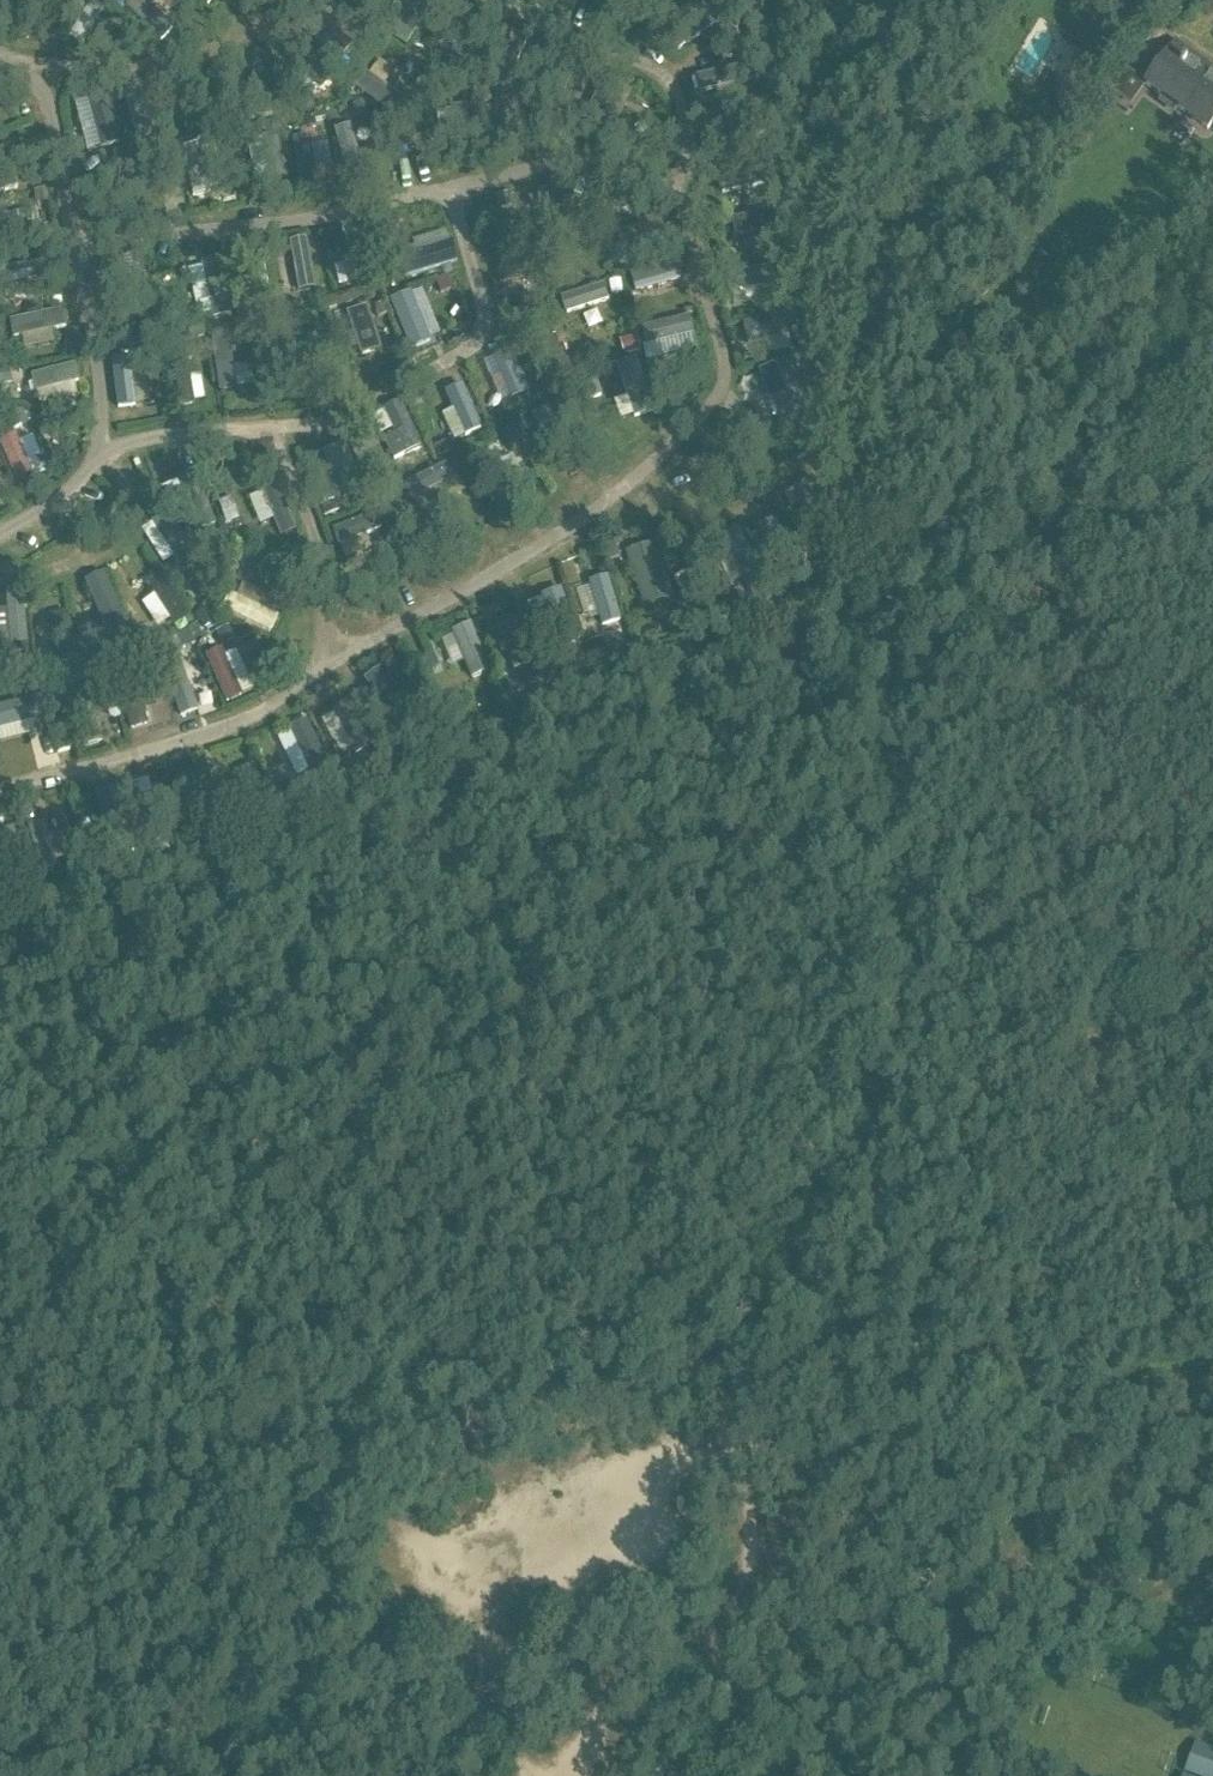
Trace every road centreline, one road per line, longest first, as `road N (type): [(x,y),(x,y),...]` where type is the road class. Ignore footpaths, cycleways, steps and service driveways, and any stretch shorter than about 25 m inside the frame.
road 1 (track): [(749,1309),(674,1369),(250,1468)]
road 2 (track): [(536,1775),(579,1700),(625,1655),(637,1572),(680,1449),(739,1430)]
road 3 (track): [(250,1468),(0,1532)]
road 4 (track): [(336,419),(436,604)]

